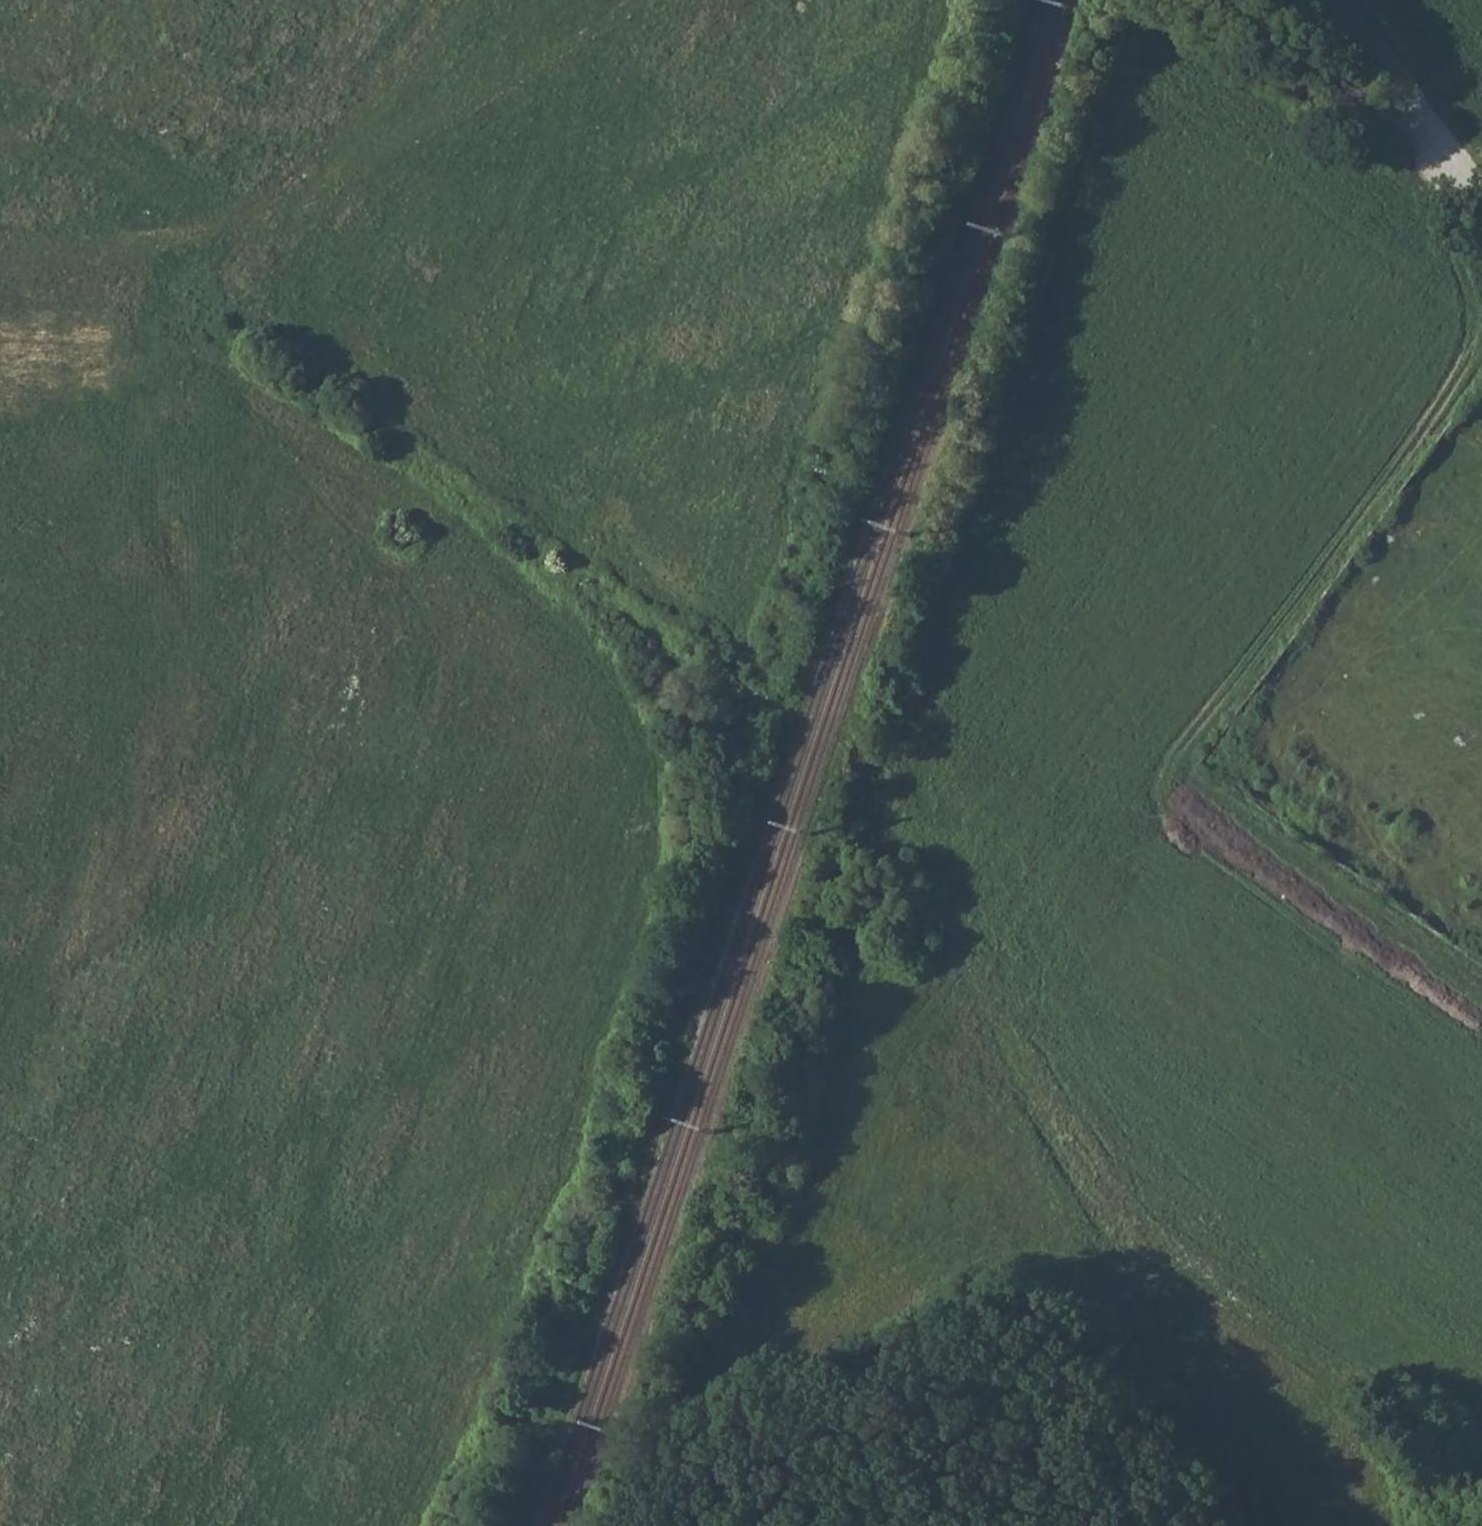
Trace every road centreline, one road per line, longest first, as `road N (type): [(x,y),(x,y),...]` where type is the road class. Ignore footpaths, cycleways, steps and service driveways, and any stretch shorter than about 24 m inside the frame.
road 1 (unclassified): [(1429,142),(1254,0)]
road 2 (unclassified): [(1429,142),(1419,93),(1339,0)]

